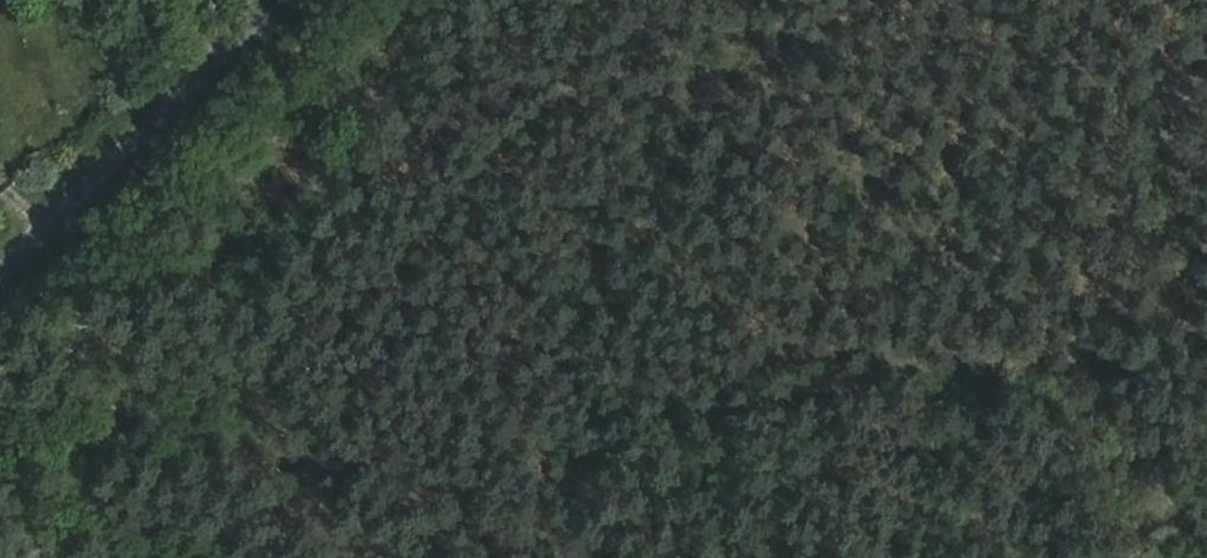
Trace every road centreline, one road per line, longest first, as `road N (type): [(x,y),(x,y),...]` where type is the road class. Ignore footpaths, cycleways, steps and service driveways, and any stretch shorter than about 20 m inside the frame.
road 1 (unclassified): [(303,0),(0,297)]

